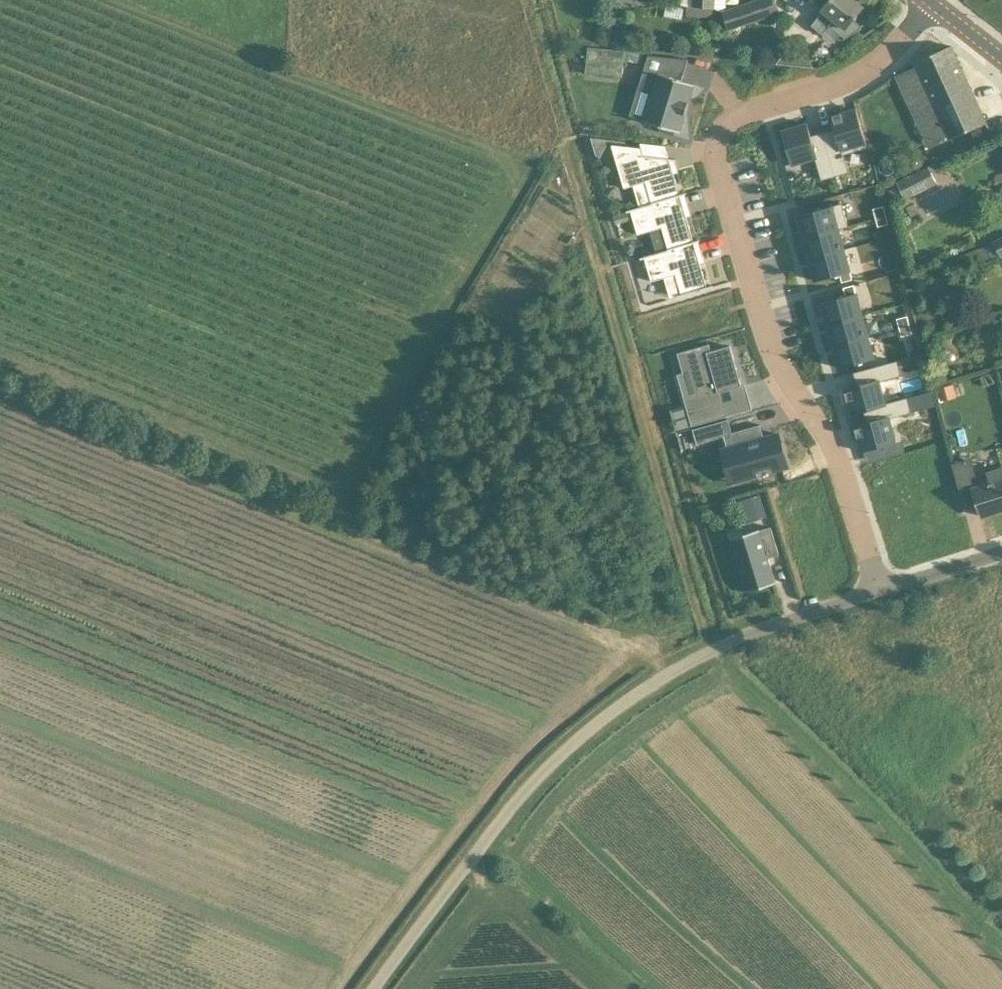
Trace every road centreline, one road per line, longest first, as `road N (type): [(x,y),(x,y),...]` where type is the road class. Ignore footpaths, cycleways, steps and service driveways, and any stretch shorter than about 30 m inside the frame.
road 1 (residential): [(880,590),(839,466),(788,385),(760,309),(720,153),(748,117),(835,93),(873,71),(934,4)]
road 2 (unclassified): [(378,988),(507,817),(592,734),(668,679),(745,637)]
road 3 (residential): [(745,637),(880,590)]
road 4 (residential): [(880,590),(1001,550)]

